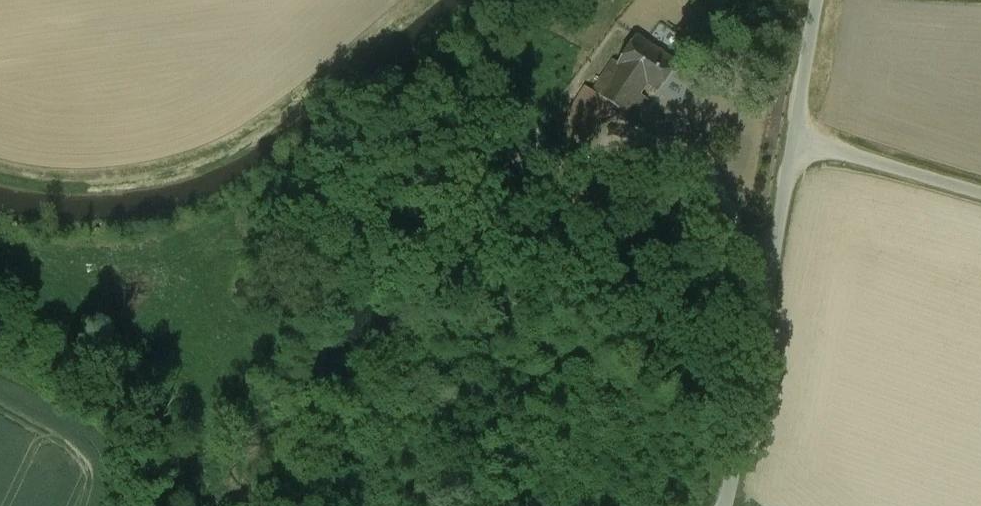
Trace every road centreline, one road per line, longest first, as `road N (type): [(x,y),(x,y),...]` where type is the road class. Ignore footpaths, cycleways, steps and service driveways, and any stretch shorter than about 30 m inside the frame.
road 1 (unclassified): [(818,0),(725,505)]

